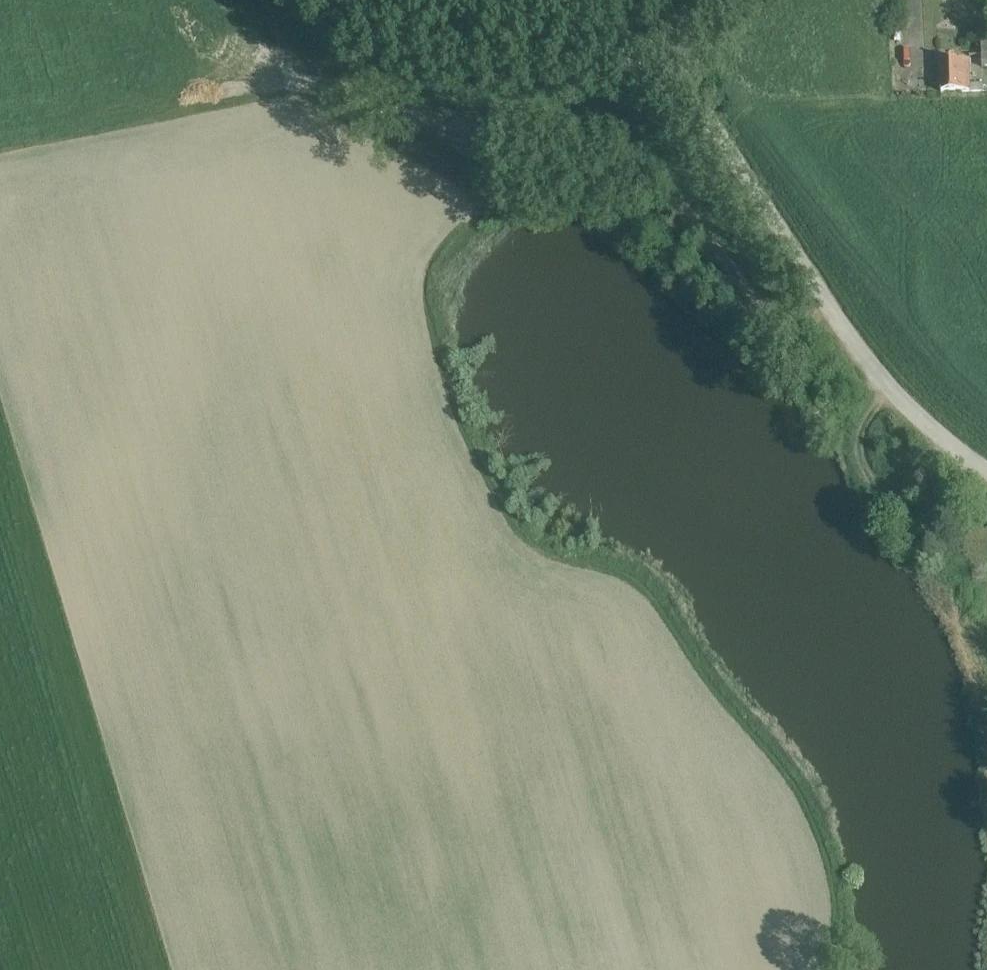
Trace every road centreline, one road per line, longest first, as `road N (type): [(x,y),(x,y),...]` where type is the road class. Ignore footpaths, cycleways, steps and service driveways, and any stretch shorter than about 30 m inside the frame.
road 1 (unclassified): [(986,471),(865,365),(726,153),(666,43)]
road 2 (unclassified): [(666,43),(589,63),(532,67),(459,58),(395,39),(336,0)]

